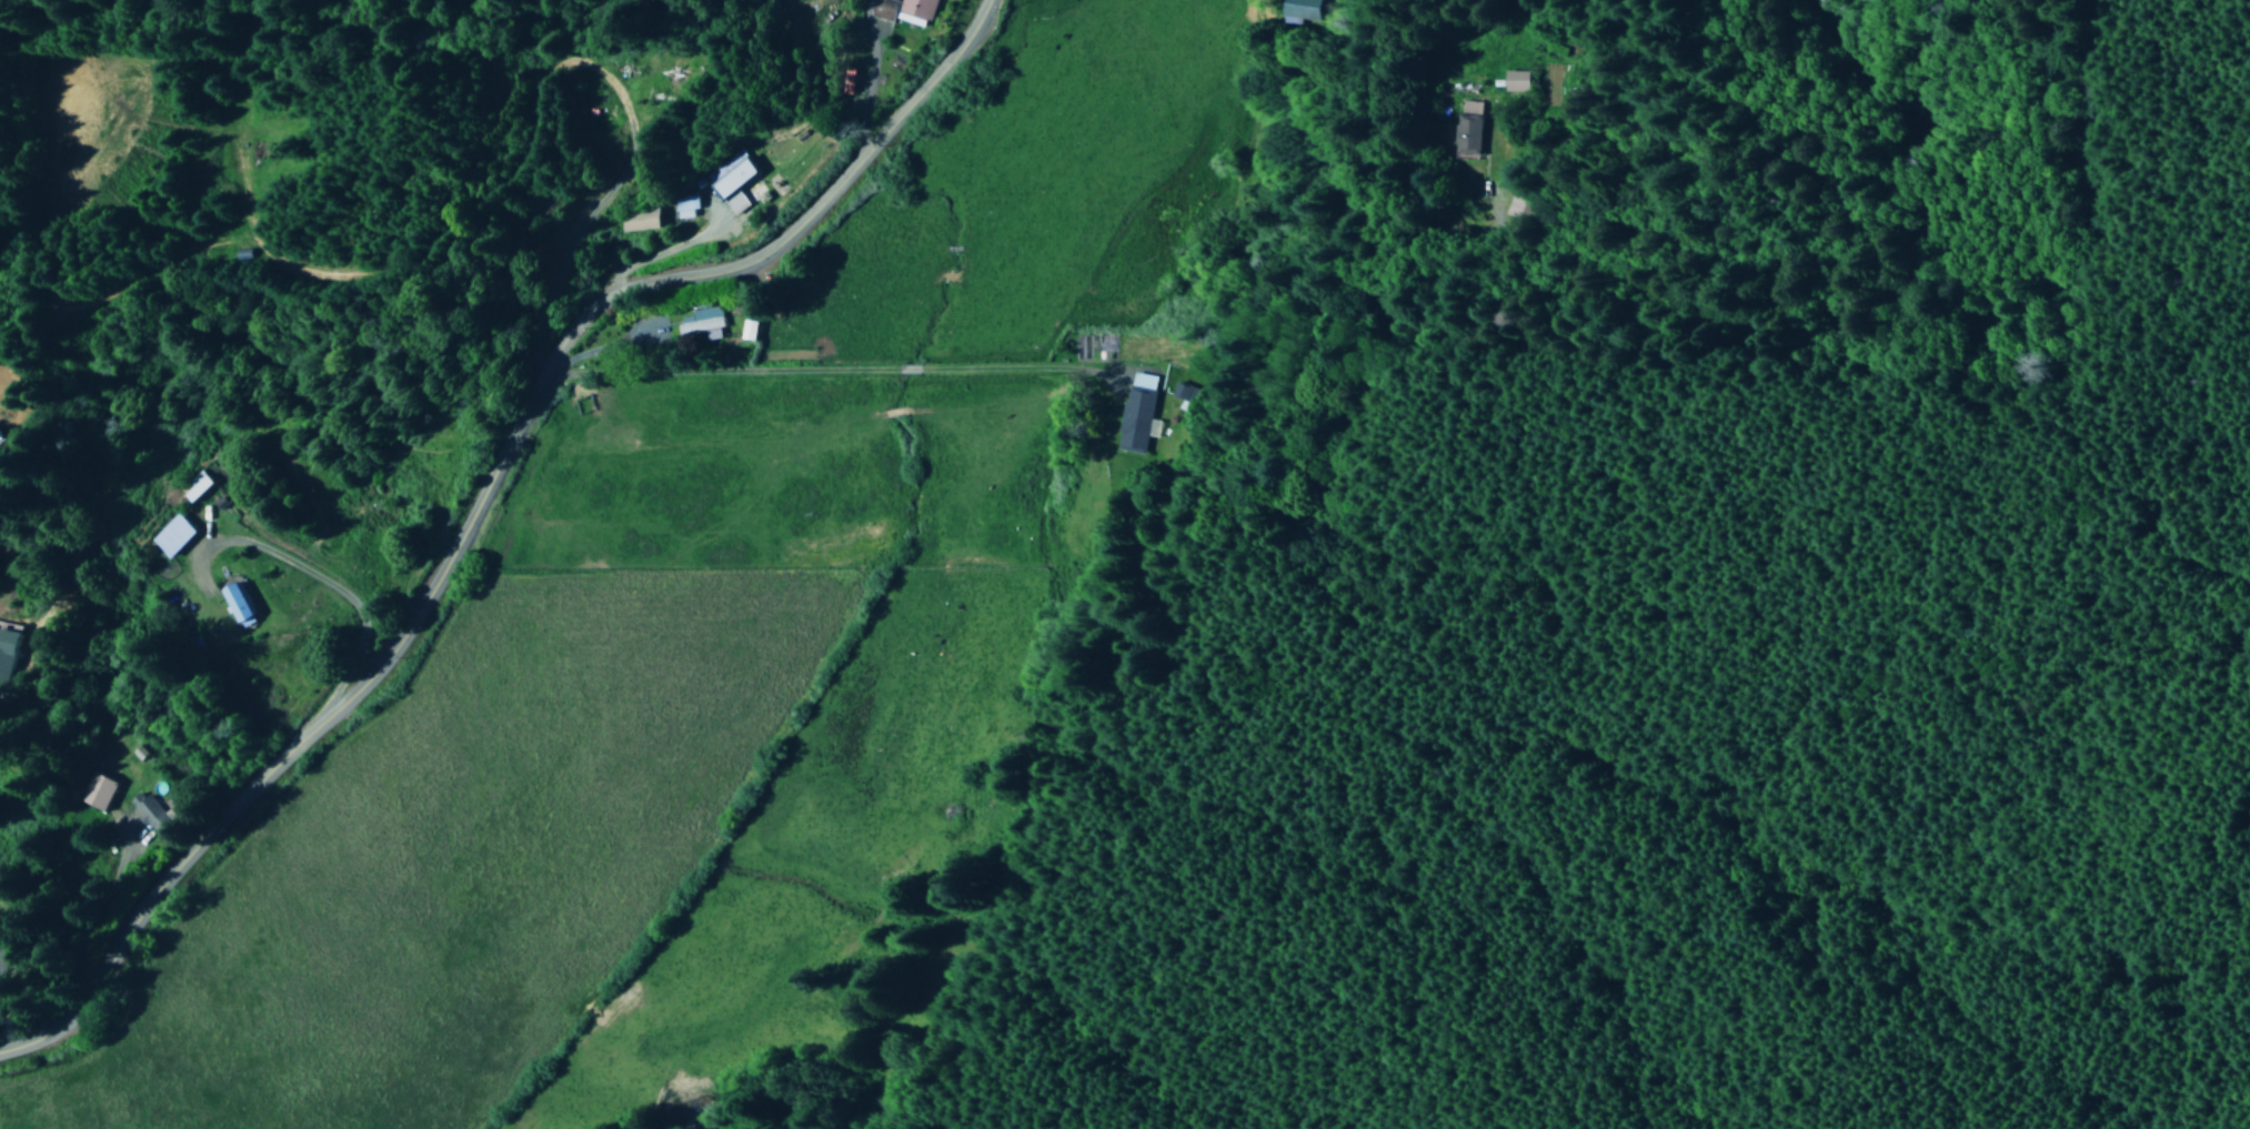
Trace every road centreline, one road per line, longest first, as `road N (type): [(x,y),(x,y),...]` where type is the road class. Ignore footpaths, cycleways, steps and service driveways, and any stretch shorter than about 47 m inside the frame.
road 1 (residential): [(0,1053),(37,1040),(79,1009),(137,910),(191,847),(382,658),(431,587),(577,314),(641,279),(742,262),(781,241),(967,37),(988,0)]

